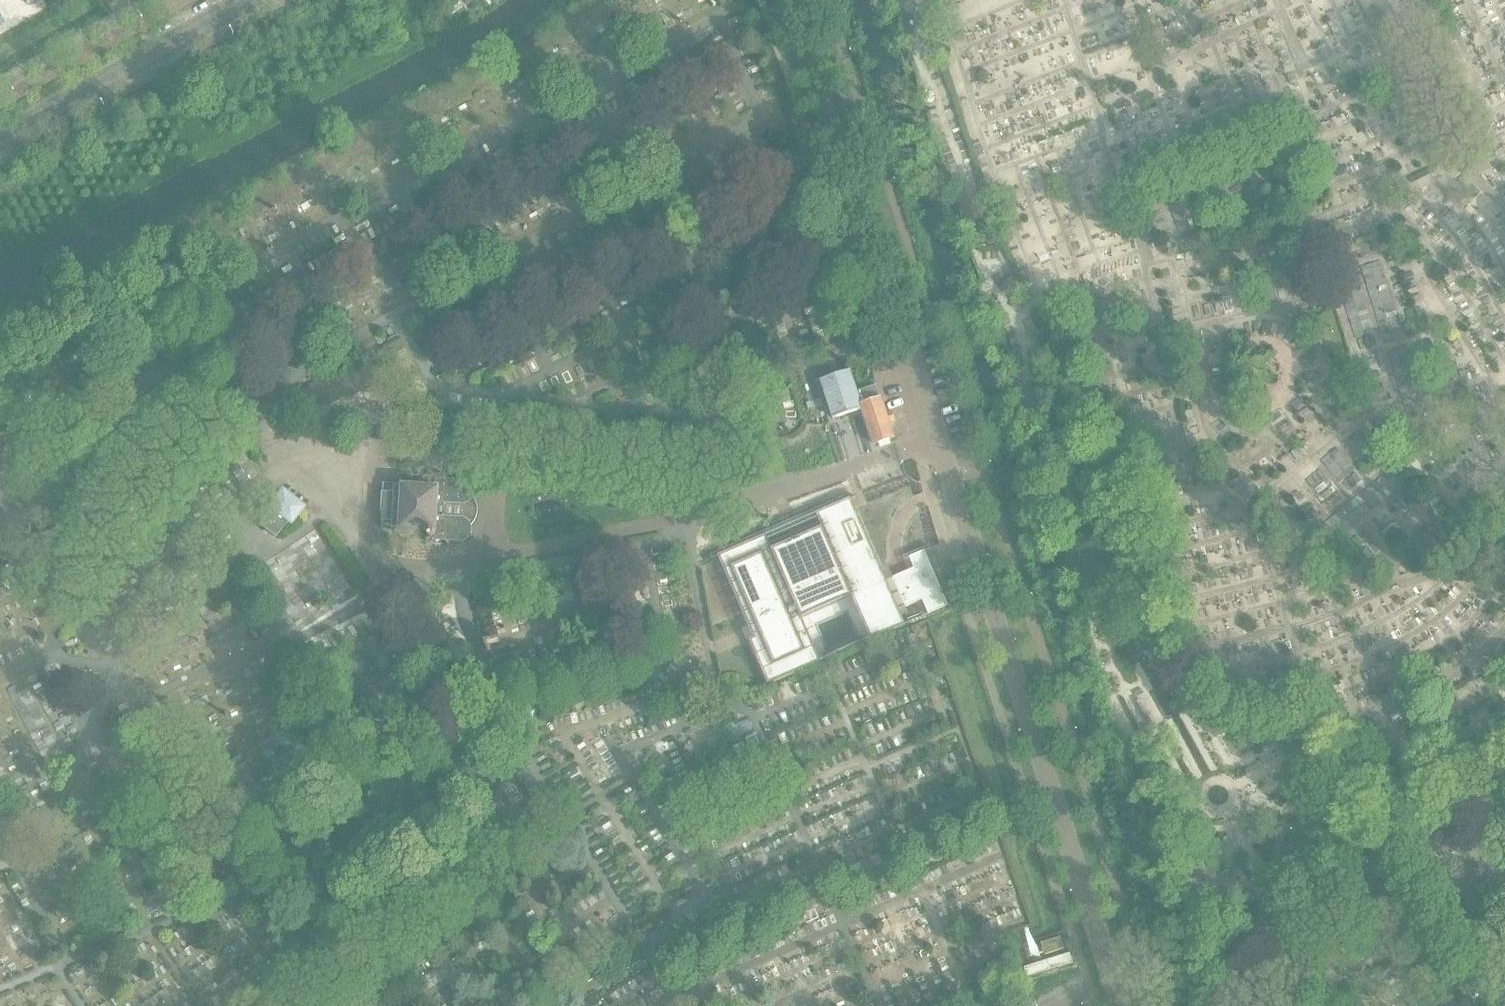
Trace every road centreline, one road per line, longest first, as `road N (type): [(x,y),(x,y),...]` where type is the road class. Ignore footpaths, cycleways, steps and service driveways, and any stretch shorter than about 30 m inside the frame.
road 1 (unclassified): [(1118,1005),(940,439),(790,0)]
road 2 (residential): [(0,140),(248,0)]

